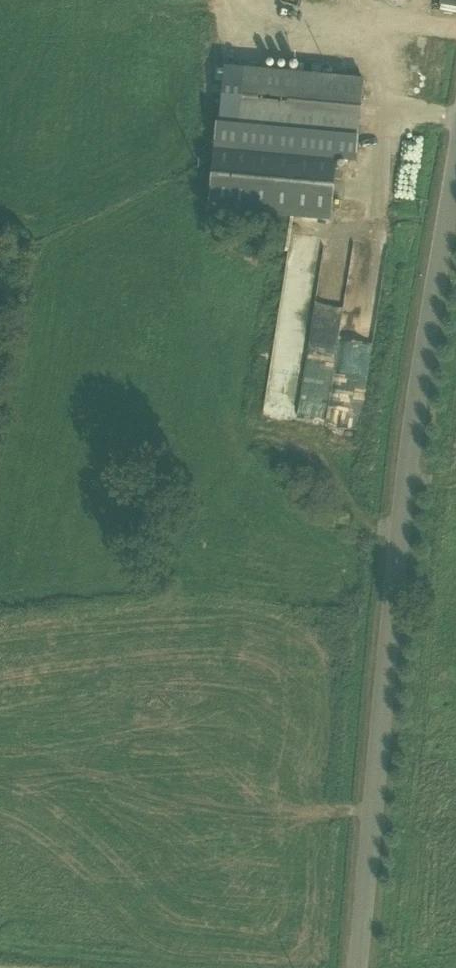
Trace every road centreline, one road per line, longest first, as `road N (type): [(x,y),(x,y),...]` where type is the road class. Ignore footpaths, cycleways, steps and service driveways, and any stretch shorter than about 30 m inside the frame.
road 1 (unclassified): [(358,967),(406,477),(455,165)]

